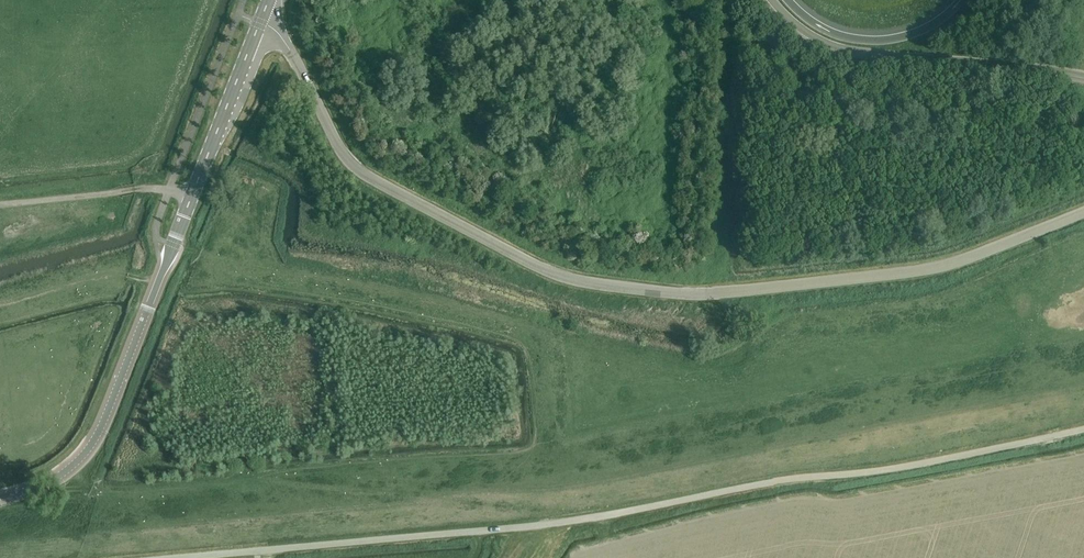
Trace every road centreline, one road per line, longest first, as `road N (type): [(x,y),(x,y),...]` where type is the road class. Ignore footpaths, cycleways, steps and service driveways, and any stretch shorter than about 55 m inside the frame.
road 1 (unclassified): [(1083,214),(961,263),(909,275),(697,297),(562,279),(362,174),(282,40),(258,23)]
road 2 (unclassified): [(174,557),(581,519),(1083,429)]
road 3 (tertiary): [(0,495),(63,473),(108,420),(258,23)]
road 4 (motorway): [(769,0),(793,27),(835,48),(1083,76)]
road 5 (motorway): [(956,0),(912,33),(867,40),(825,29),(786,0)]
road 6 (track): [(190,198),(152,189),(0,205)]

